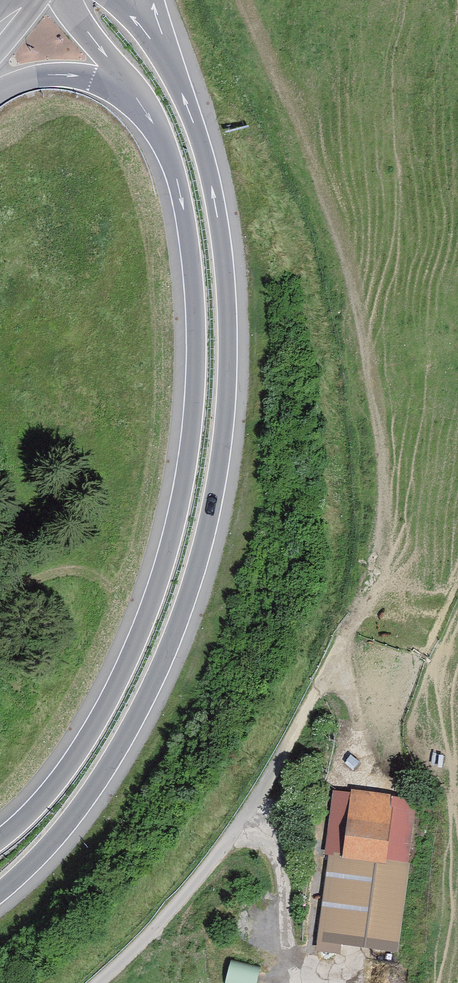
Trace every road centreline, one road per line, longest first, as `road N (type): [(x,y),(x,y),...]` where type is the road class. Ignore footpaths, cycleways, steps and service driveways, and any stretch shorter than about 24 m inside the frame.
road 1 (motorway): [(0,893),(64,829),(134,723),(189,595),(217,481),(228,367),(223,244),(200,140),(160,37)]
road 2 (motorway): [(142,104),(174,166),(192,259),(196,392),(184,483),(166,561),(114,689),(74,758),(0,838)]
road 3 (motorway): [(0,84),(83,76),(142,104)]
road 4 (motorway): [(63,0),(142,104)]

